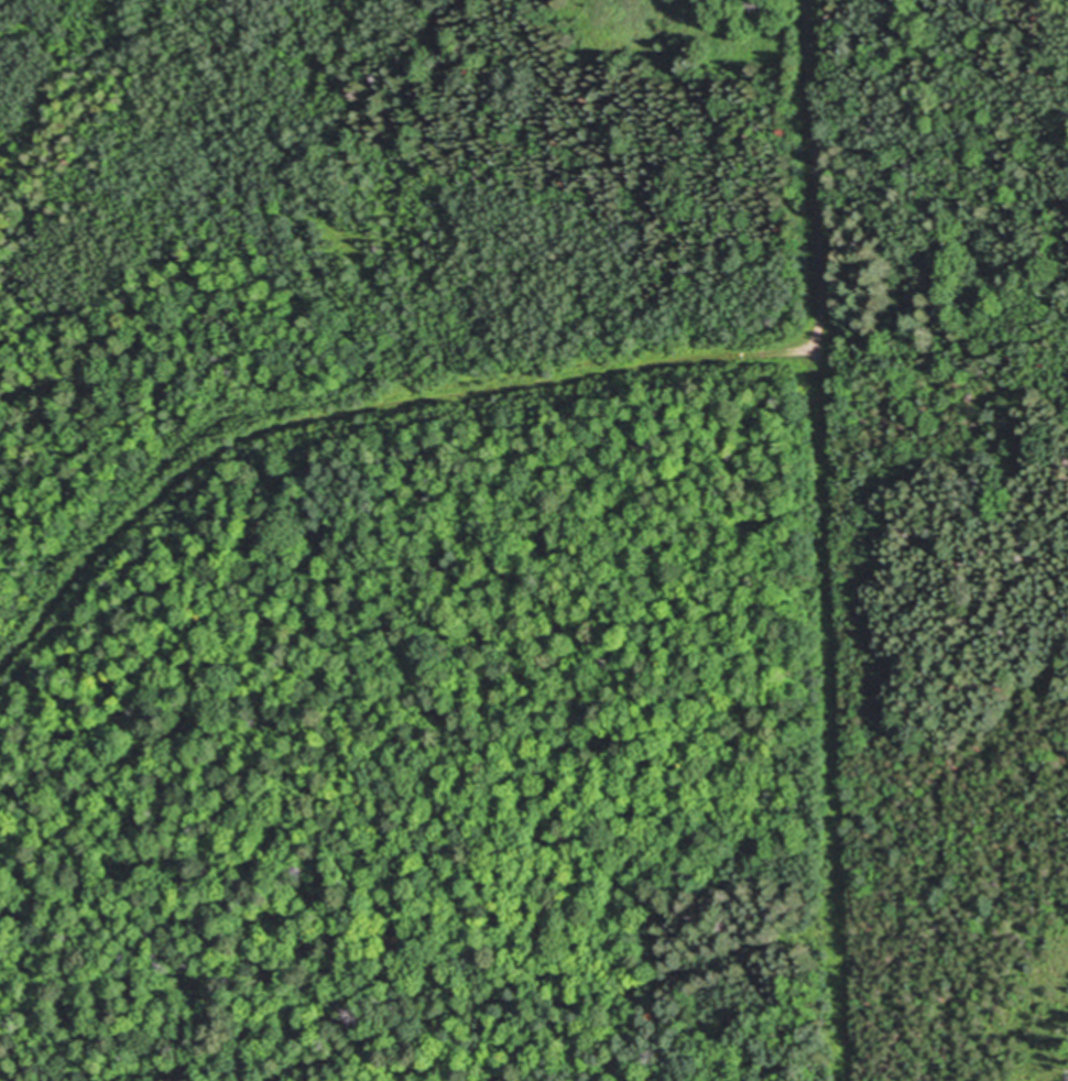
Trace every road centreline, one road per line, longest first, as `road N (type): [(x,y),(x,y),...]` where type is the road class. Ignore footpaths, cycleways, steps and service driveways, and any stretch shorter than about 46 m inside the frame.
road 1 (residential): [(846,1080),(802,0)]

